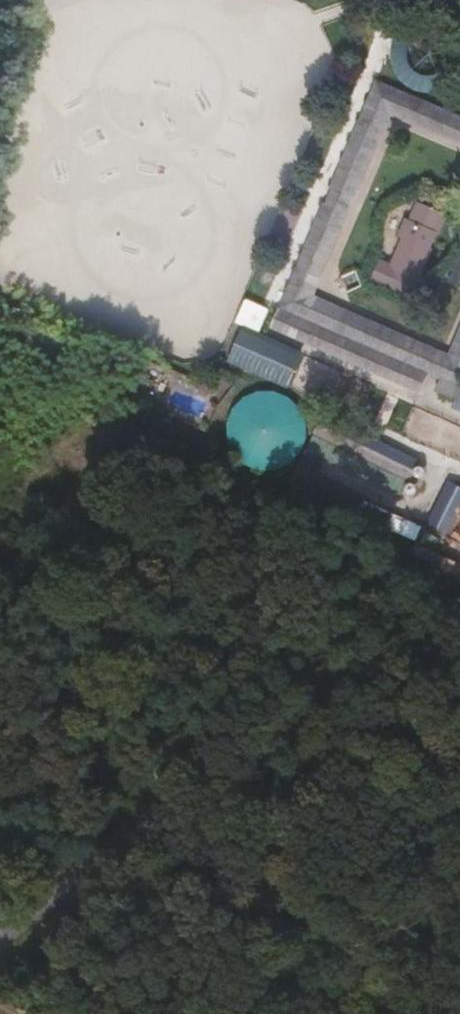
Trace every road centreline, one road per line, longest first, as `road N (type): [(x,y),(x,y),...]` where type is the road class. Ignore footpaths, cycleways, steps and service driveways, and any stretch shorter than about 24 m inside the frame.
road 1 (track): [(0,914),(181,782),(459,608)]
road 2 (track): [(0,529),(334,693)]

